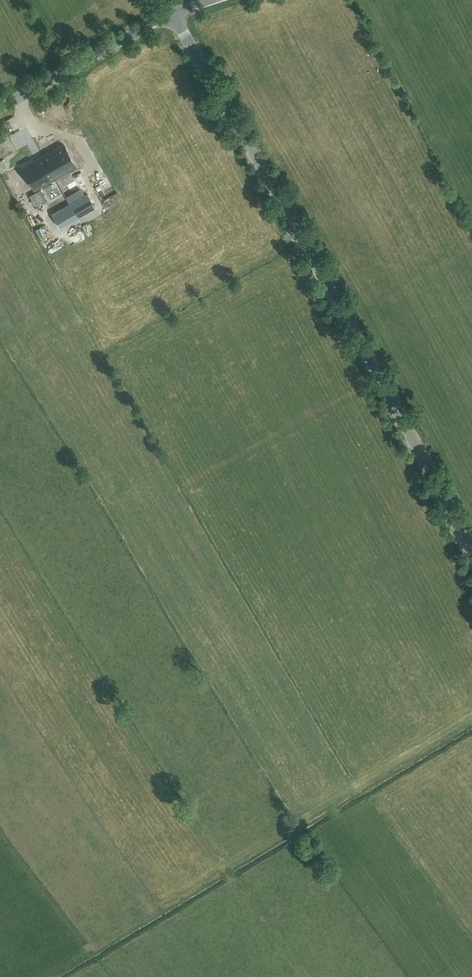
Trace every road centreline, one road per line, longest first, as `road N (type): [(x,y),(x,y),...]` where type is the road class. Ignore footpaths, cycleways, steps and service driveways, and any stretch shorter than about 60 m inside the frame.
road 1 (tertiary): [(471,549),(174,12)]
road 2 (unclassified): [(0,108),(174,12)]

